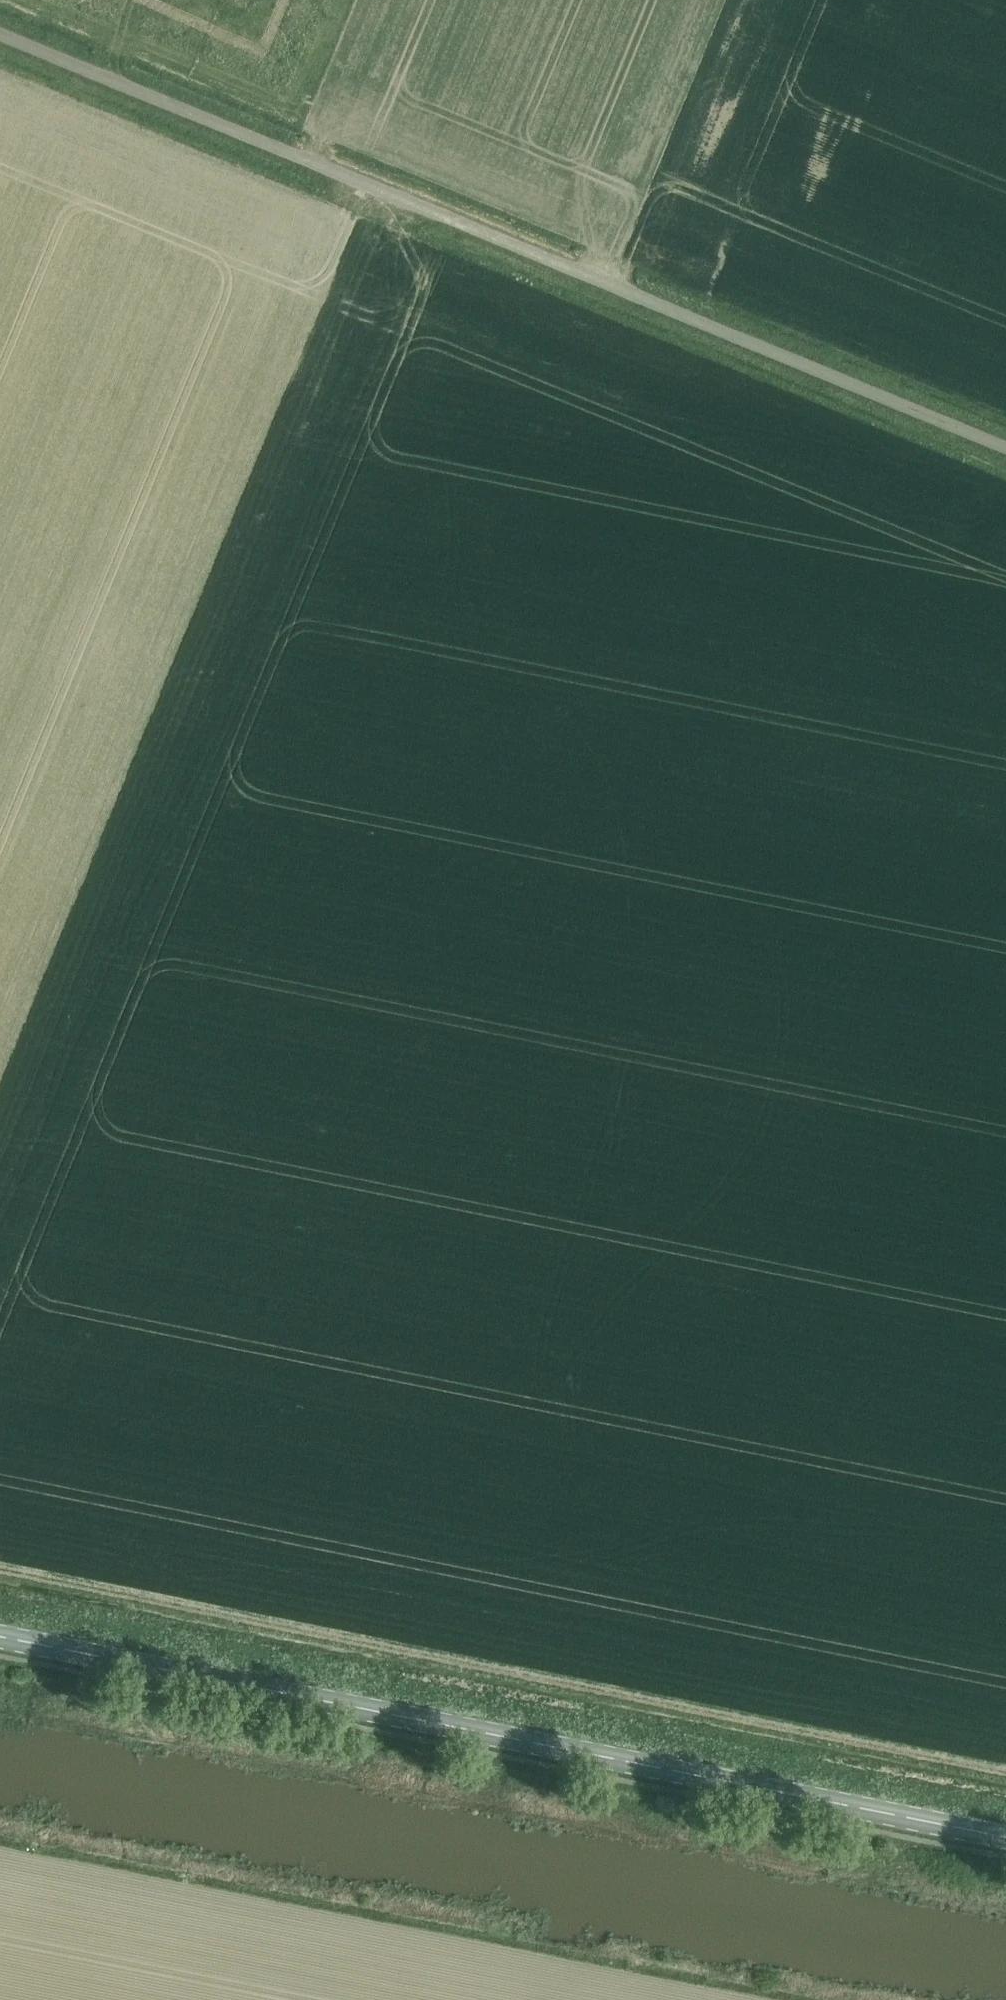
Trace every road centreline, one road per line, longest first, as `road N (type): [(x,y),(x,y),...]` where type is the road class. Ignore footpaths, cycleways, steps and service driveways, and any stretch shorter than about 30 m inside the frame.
road 1 (unclassified): [(0,35),(1005,449)]
road 2 (tertiary): [(1005,1838),(0,1639)]

